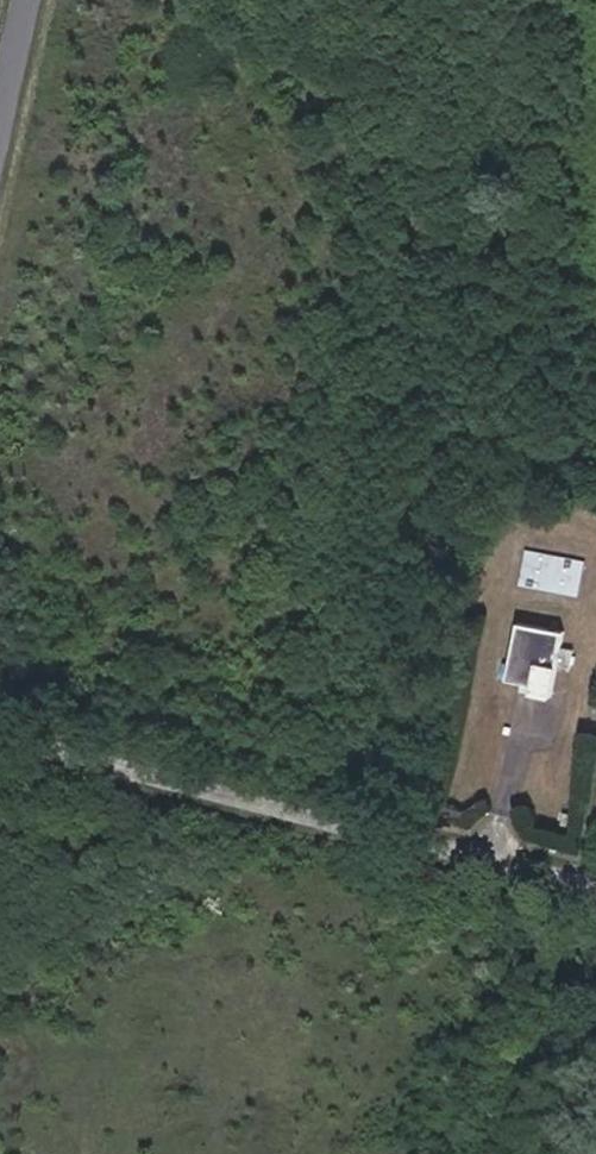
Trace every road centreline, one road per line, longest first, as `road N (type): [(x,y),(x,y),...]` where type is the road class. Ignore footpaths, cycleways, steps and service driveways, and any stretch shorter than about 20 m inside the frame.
road 1 (unclassified): [(595,887),(0,730)]
road 2 (tertiary): [(25,0),(0,118)]

